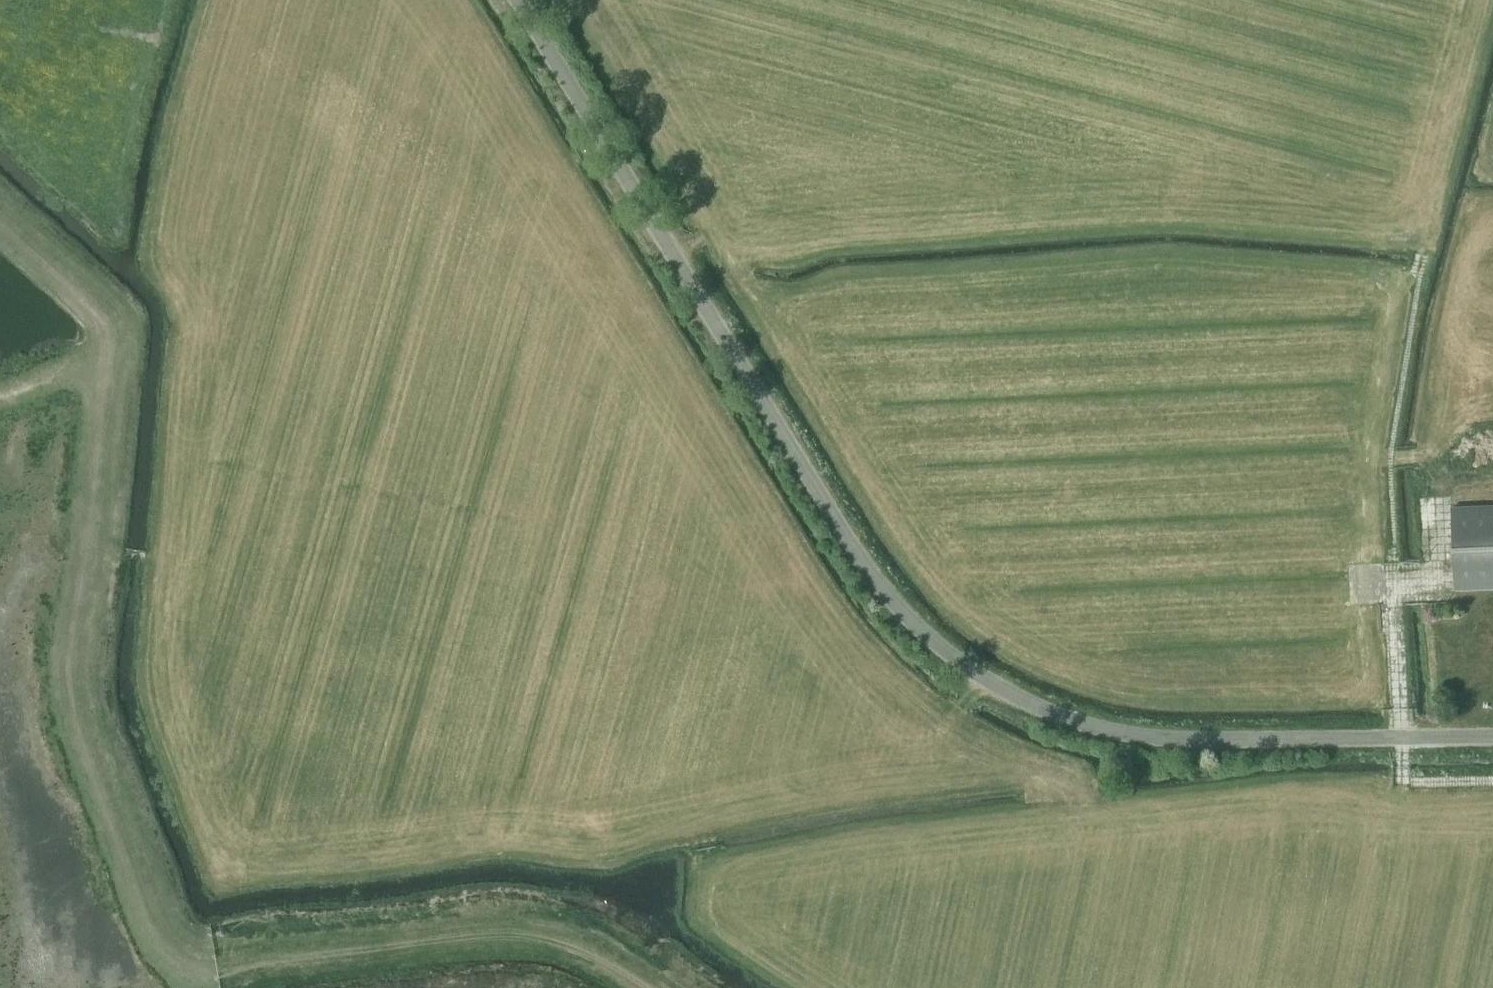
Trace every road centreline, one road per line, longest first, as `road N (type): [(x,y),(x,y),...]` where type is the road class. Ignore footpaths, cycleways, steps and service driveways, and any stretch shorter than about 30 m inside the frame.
road 1 (unclassified): [(1492,737),(1139,737),(1078,723),(968,670),(888,596),(850,543),(517,0)]

